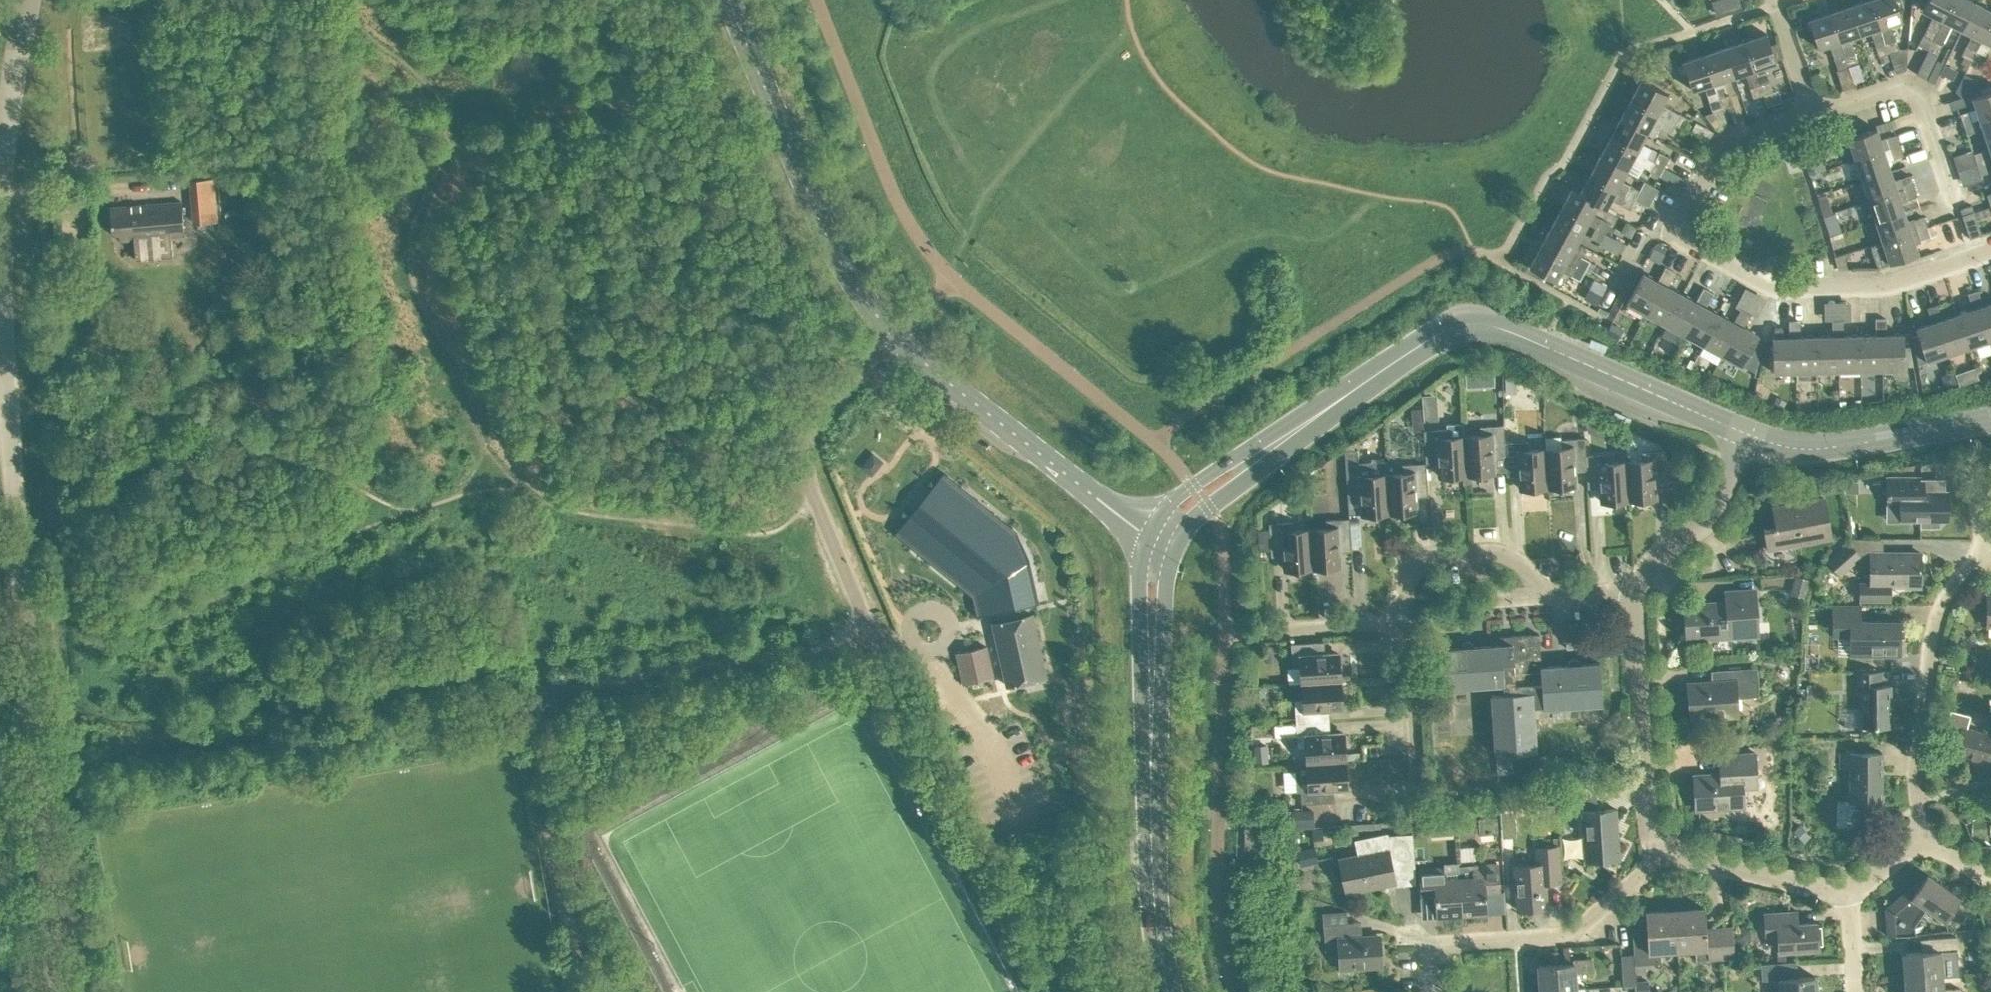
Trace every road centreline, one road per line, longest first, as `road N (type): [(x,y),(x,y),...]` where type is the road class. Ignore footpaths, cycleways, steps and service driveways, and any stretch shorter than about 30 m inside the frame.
road 1 (residential): [(57,991),(0,275)]
road 2 (tertiary): [(1748,434),(1483,324),(1444,330),(1315,415)]
road 3 (tertiary): [(895,335),(825,233),(729,0)]
road 4 (residential): [(1683,230),(1692,244),(1786,288),(1880,285),(1990,251)]
road 5 (tertiary): [(1146,534),(895,335)]
road 6 (residential): [(858,600),(800,456),(802,434),(895,335)]
road 7 (residential): [(1433,991),(1435,951),(1452,943),(1567,936),(1664,848)]
road 8 (residential): [(1636,590),(1560,594),(1543,588),(1509,554),(1439,553),(1410,570),(1405,620)]
road 9 (residential): [(1921,830),(1914,785),(1930,639),(1953,585),(1984,555)]
road 10 (residential): [(0,263),(4,145),(28,0)]
road 11 (residential): [(1664,848),(1651,820),(1636,590)]
road 12 (tertiary): [(1990,418),(1814,448),(1748,434)]
road 13 (tertiary): [(1168,991),(1152,882),(1151,758)]
road 14 (tertiary): [(1146,534),(1139,690),(1141,739),(1151,758)]
road 15 (residential): [(1806,106),(1892,86),(1913,89),(1951,196)]
road 16 (tertiary): [(1315,415),(1269,433),(1179,495),(1146,534)]
road 17 (tertiary): [(1151,758),(1160,740),(1172,553)]
road 18 (tertiary): [(1172,553),(1198,514),(1284,453),(1315,415)]
road 19 (residential): [(1405,620),(1419,817)]
road 20 (residential): [(1636,590),(1649,566),(1714,509),(1748,434)]
road 21 (residential): [(1806,106),(1797,119),(1724,144),(1683,230)]
road 22 (residential): [(1847,889),(1664,848)]
road 23 (residential): [(1405,620),(1273,629)]

